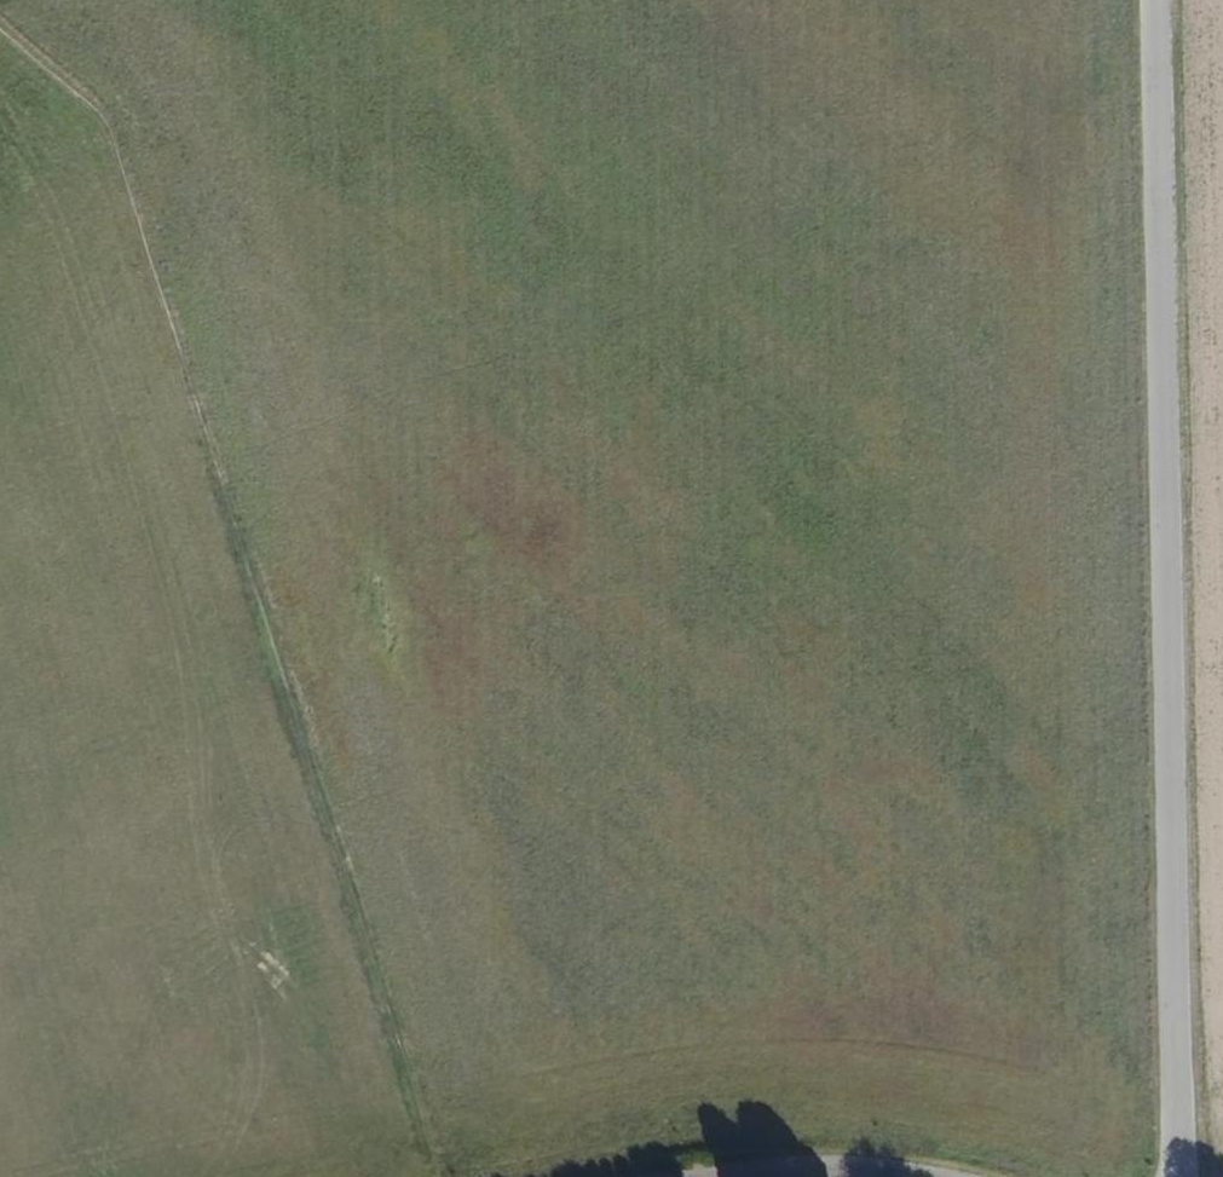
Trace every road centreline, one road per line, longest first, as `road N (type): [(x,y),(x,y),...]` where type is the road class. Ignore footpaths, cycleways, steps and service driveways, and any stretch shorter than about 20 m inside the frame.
road 1 (unclassified): [(1200,1176),(1191,0)]
road 2 (unclassified): [(897,1176),(853,1168),(704,1176)]

